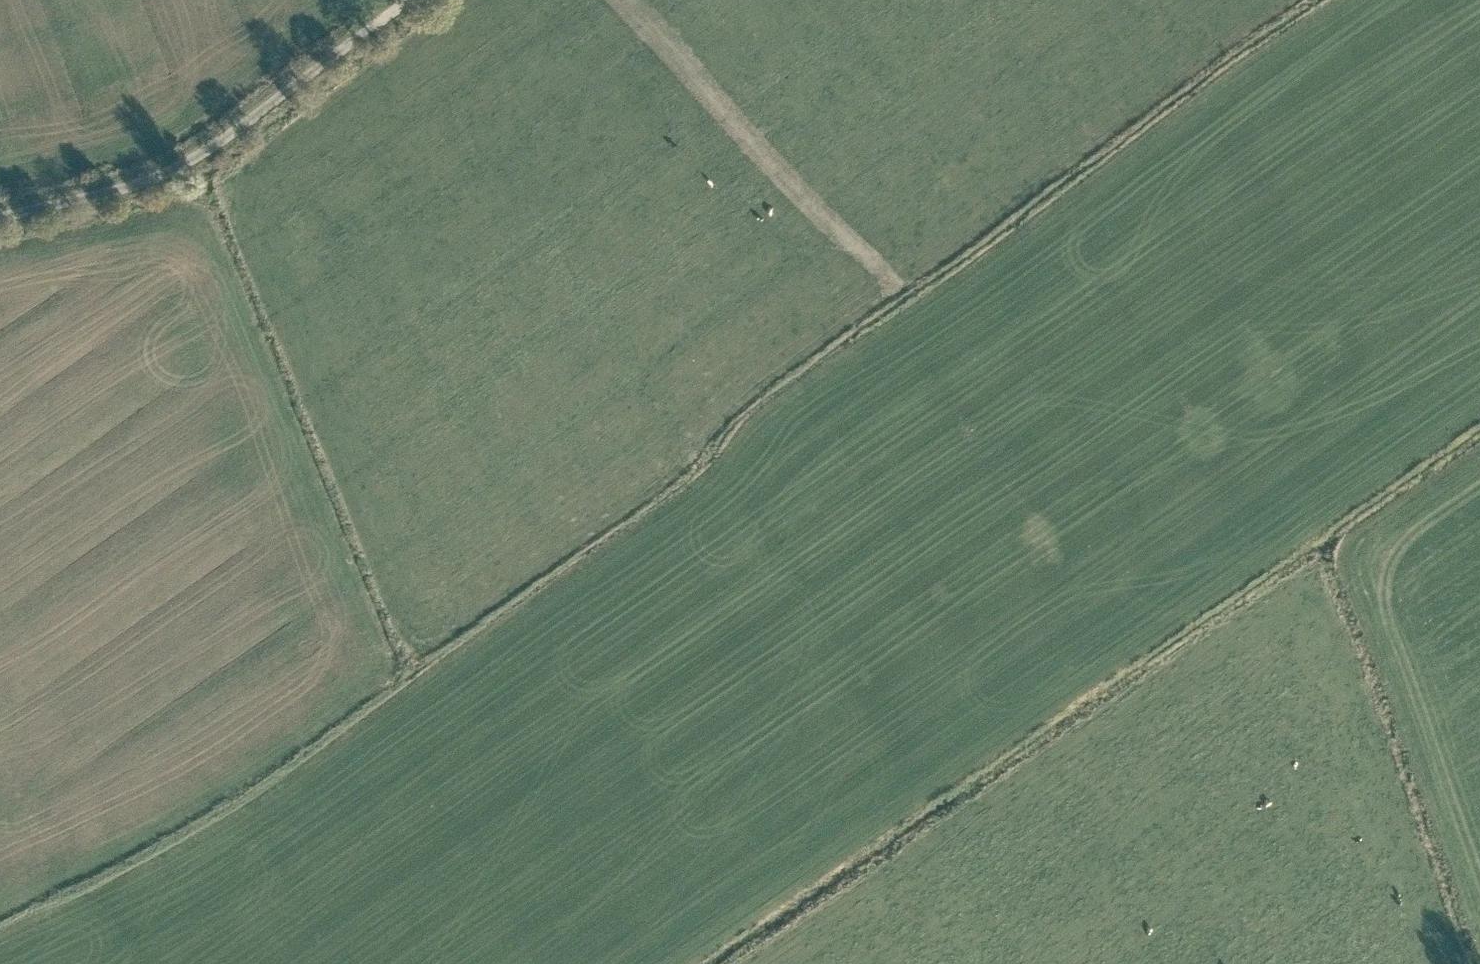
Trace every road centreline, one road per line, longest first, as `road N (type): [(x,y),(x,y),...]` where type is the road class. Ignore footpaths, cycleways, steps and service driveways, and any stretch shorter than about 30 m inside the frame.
road 1 (track): [(409,0),(187,164),(0,218)]

